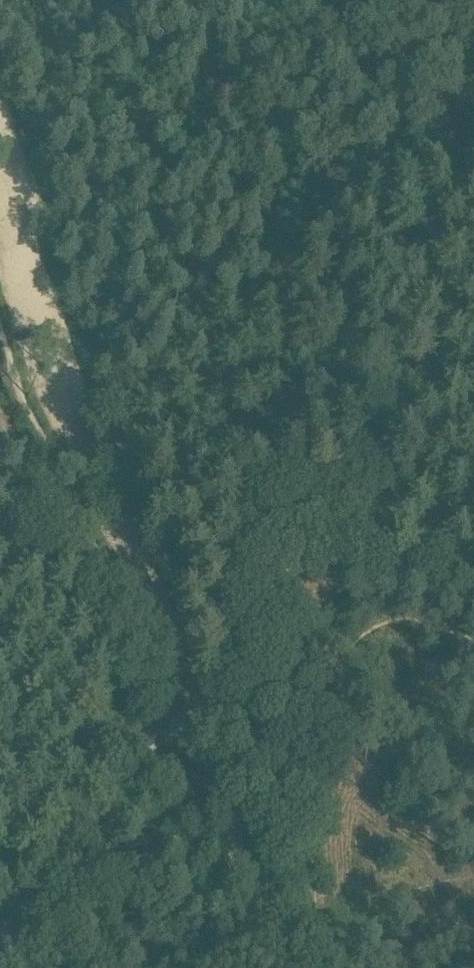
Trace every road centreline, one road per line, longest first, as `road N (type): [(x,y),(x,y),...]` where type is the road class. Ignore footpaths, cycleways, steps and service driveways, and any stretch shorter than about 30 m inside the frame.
road 1 (track): [(281,967),(205,752),(53,414),(0,210)]
road 2 (track): [(473,572),(279,562),(252,649),(200,726),(195,750),(0,942)]
road 3 (track): [(279,562),(304,512),(261,314),(234,271),(225,236),(237,163),(315,0)]
road 4 (track): [(64,0),(51,12),(28,93),(1,122)]

